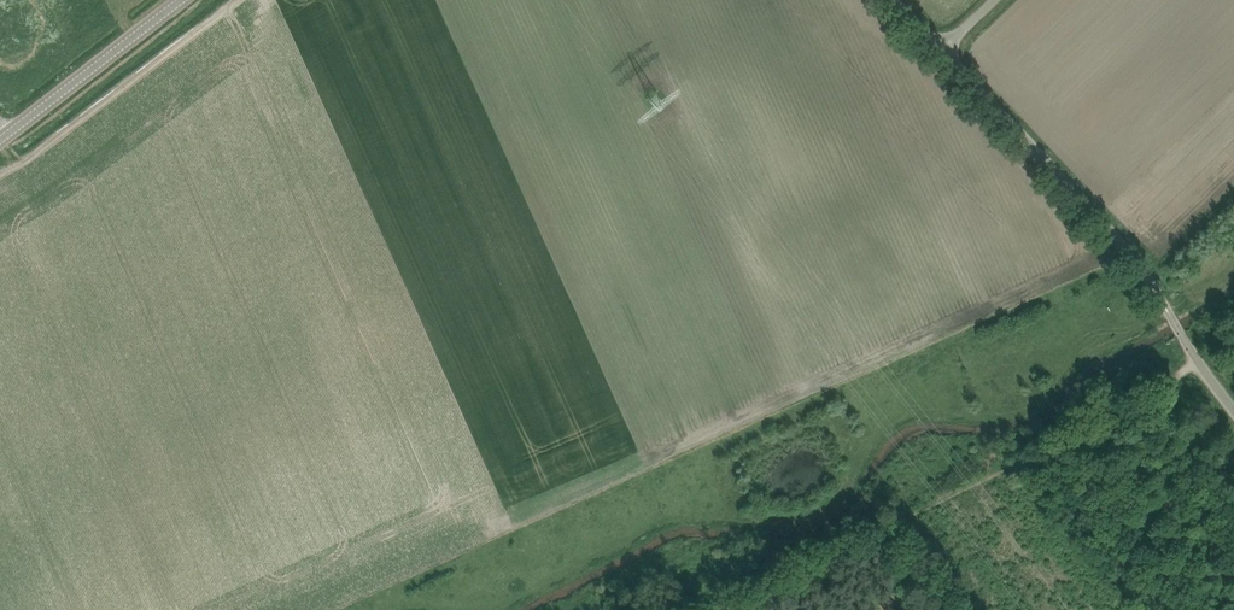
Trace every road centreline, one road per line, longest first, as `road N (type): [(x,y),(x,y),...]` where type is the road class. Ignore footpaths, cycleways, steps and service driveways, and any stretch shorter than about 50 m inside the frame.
road 1 (track): [(717,609),(784,571),(1125,420),(1206,371)]
road 2 (unclassified): [(1233,408),(1147,272),(941,50)]
road 3 (tertiary): [(6,136),(179,0)]

